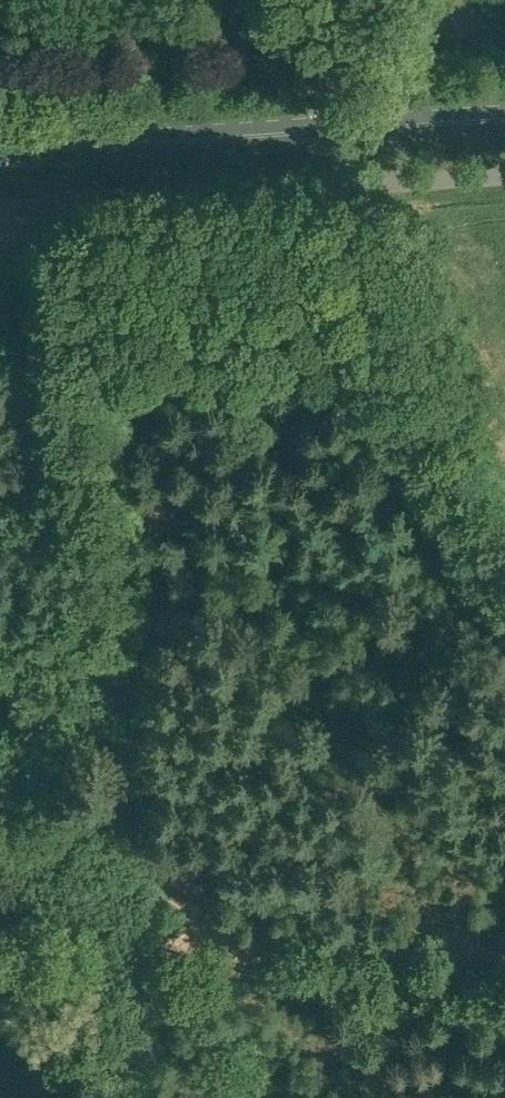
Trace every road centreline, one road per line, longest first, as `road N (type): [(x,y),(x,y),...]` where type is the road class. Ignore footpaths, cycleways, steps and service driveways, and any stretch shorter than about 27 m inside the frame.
road 1 (track): [(97,205),(92,355),(149,988)]
road 2 (track): [(151,1097),(149,988),(504,990)]
road 3 (track): [(328,191),(358,301),(467,519),(504,568)]
road 4 (unclassified): [(328,191),(97,205)]
road 5 (primary): [(99,143),(321,129)]
road 6 (primary): [(321,129),(504,116)]
road 7 (unclassified): [(328,191),(504,178)]
road 8 (track): [(321,129),(322,44),(337,0)]

